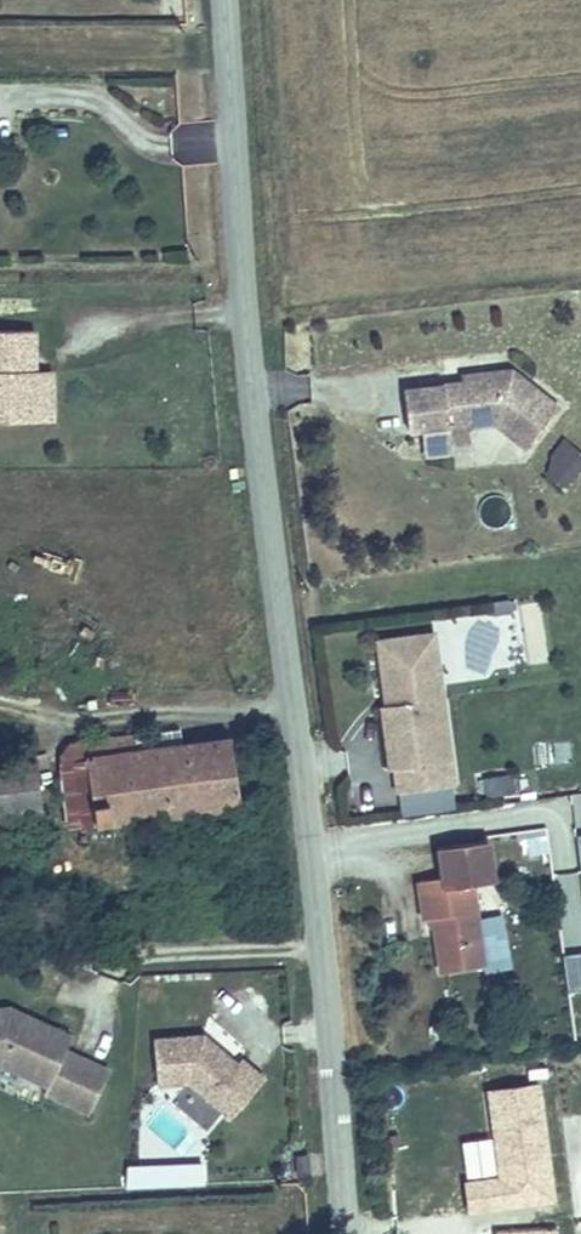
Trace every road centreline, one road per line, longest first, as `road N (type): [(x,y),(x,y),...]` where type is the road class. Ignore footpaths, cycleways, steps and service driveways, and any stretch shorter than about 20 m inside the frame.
road 1 (unclassified): [(347,1233),(295,705),(258,437),(225,0)]

